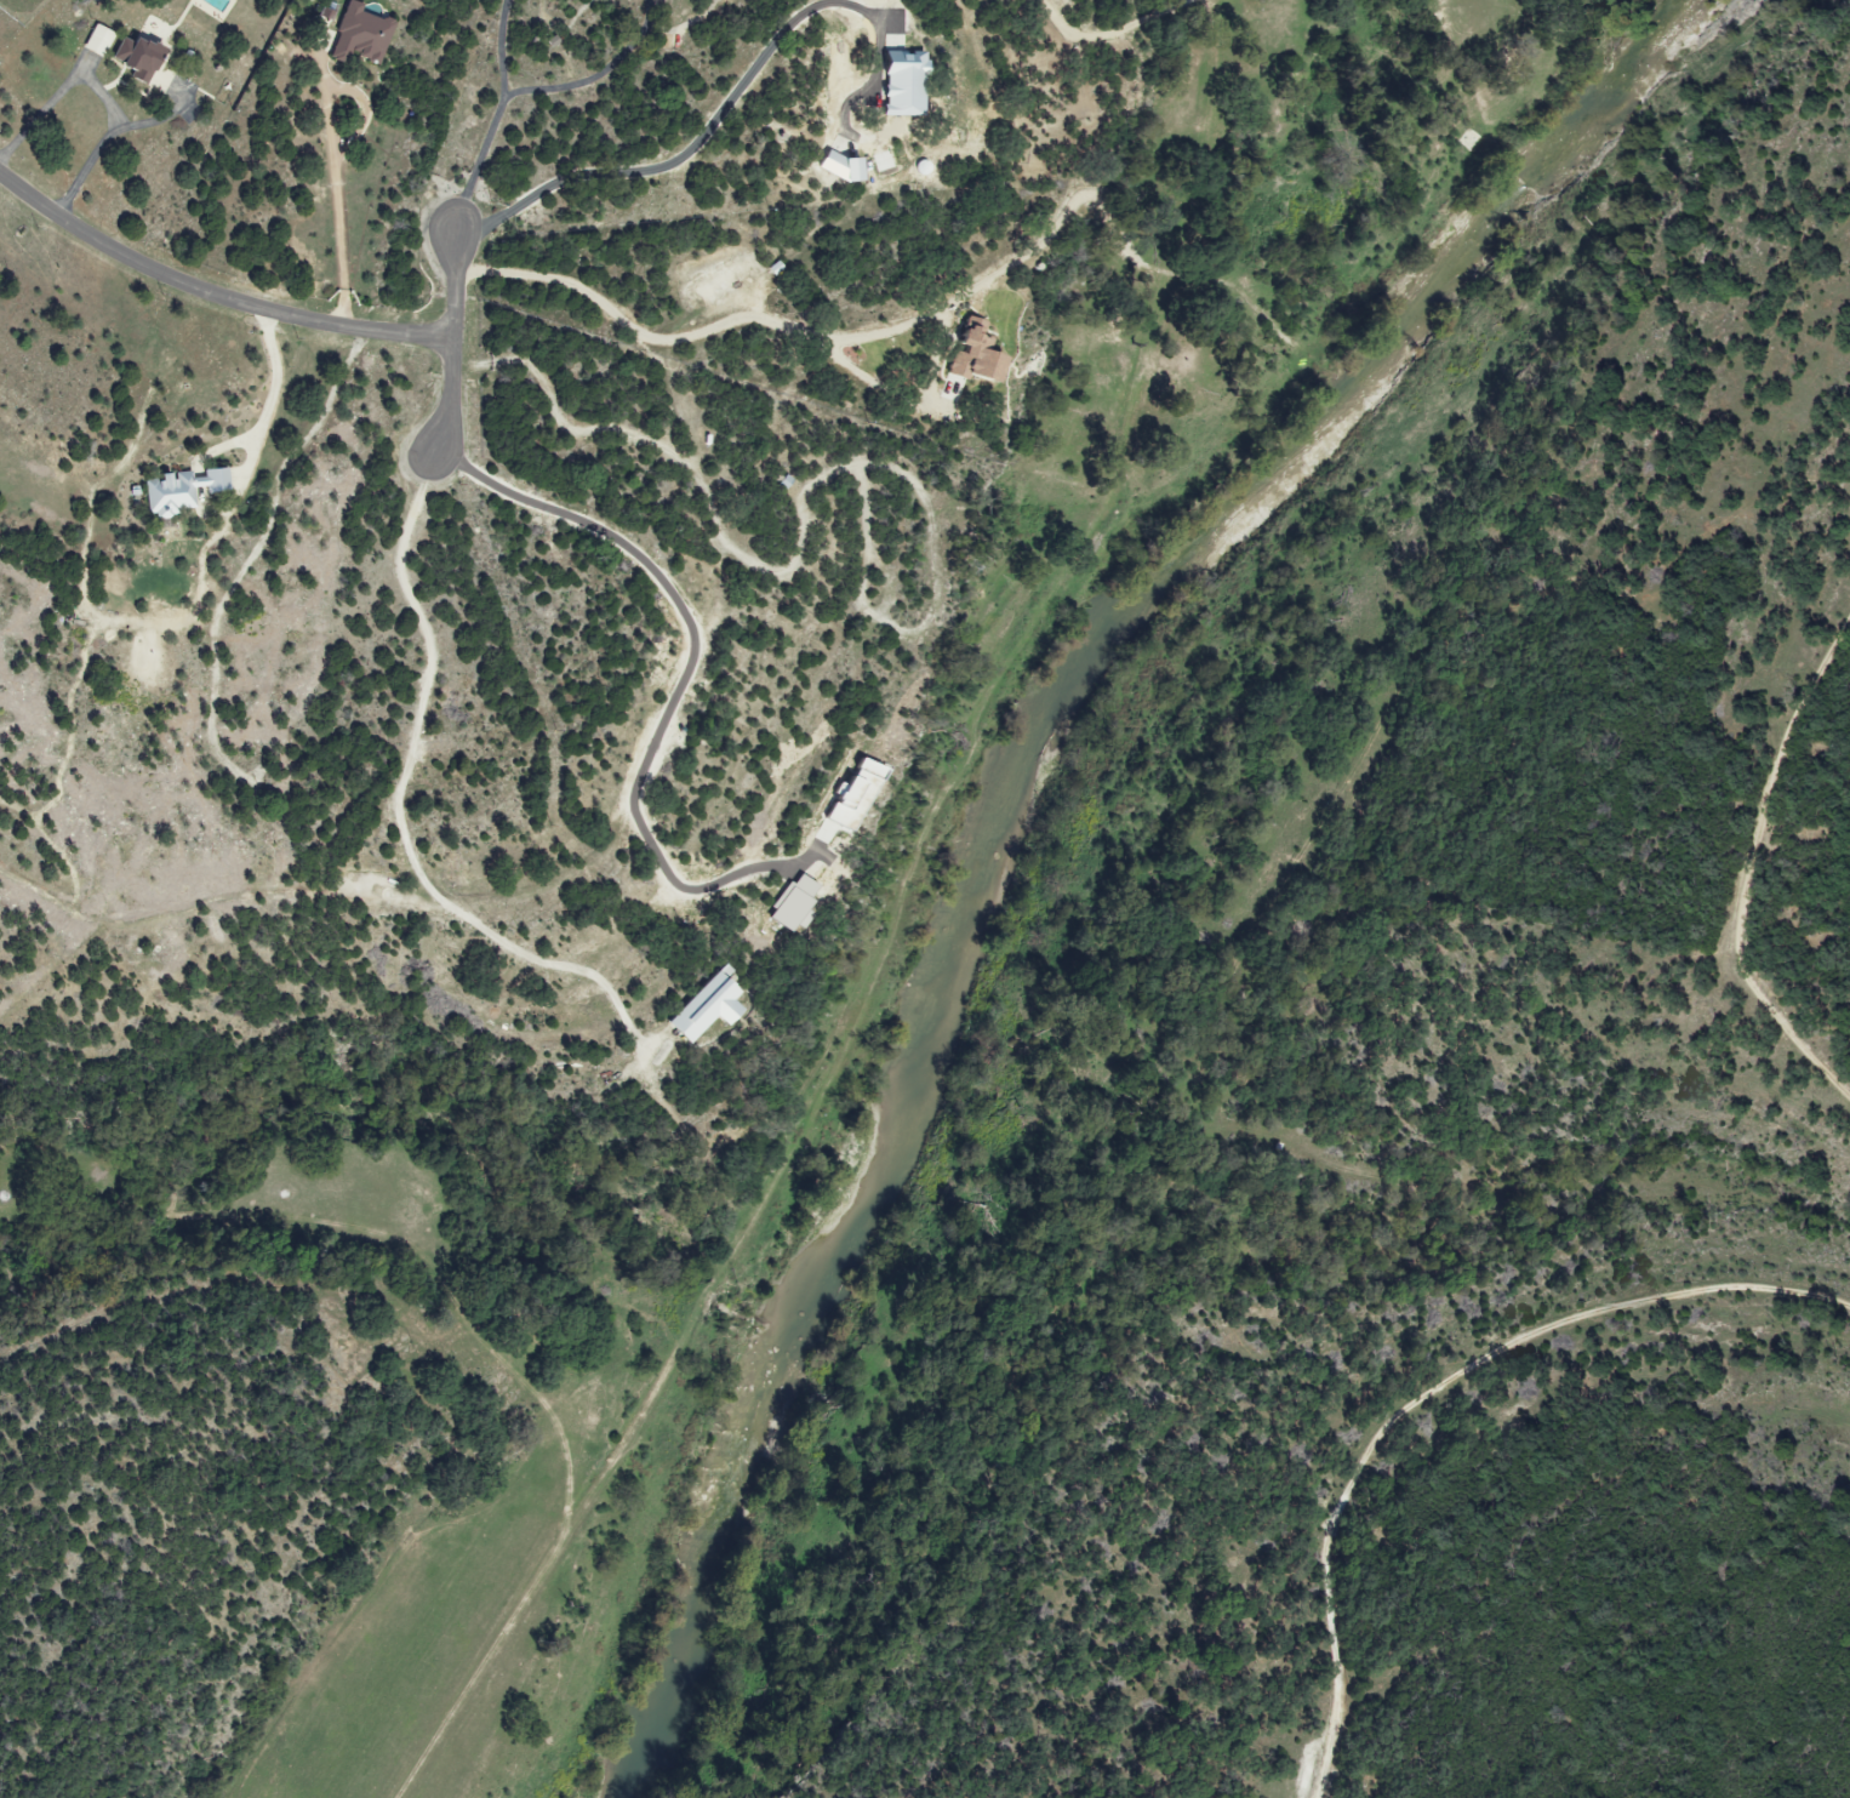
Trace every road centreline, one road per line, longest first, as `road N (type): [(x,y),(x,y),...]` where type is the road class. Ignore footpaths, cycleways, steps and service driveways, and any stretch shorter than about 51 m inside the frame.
road 1 (residential): [(0,178),(147,273),(216,298),(293,321),(451,342)]
road 2 (residential): [(457,230),(449,432),(436,458)]

